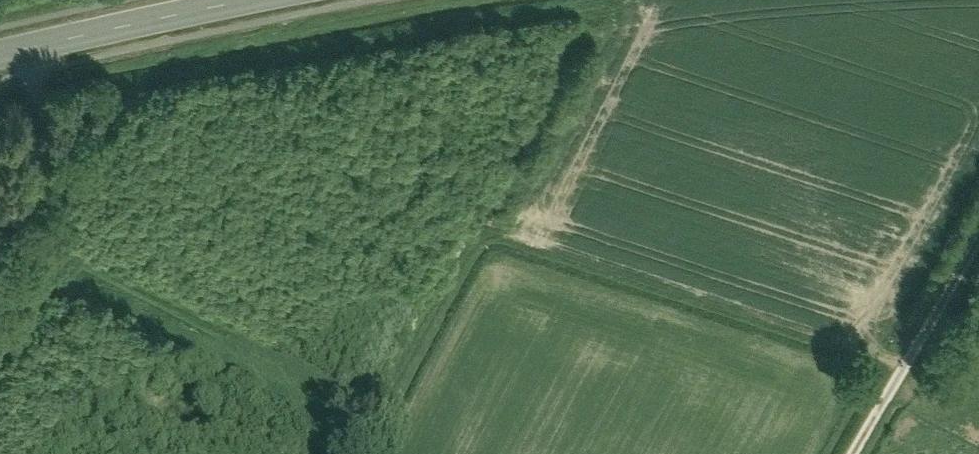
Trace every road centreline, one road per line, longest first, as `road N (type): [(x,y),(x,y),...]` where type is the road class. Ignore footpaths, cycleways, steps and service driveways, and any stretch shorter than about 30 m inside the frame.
road 1 (secondary): [(0,61),(271,0)]
road 2 (track): [(978,224),(842,453)]

